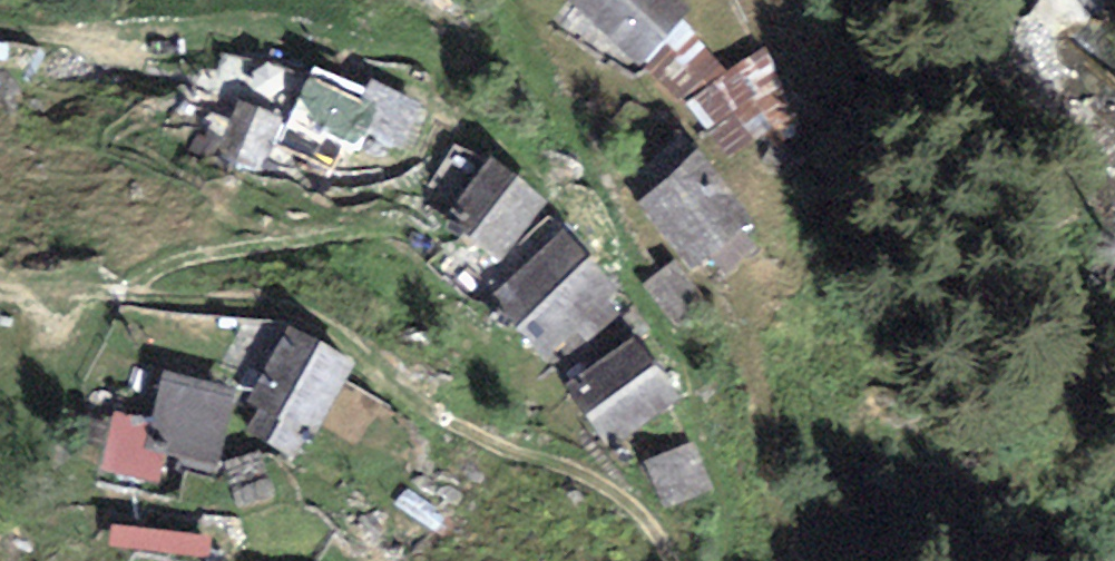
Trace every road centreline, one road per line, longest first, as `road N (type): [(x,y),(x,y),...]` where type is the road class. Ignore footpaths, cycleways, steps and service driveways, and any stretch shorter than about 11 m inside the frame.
road 1 (track): [(0,291),(89,307),(237,303),(324,325),(483,449),(600,488),(668,560)]

